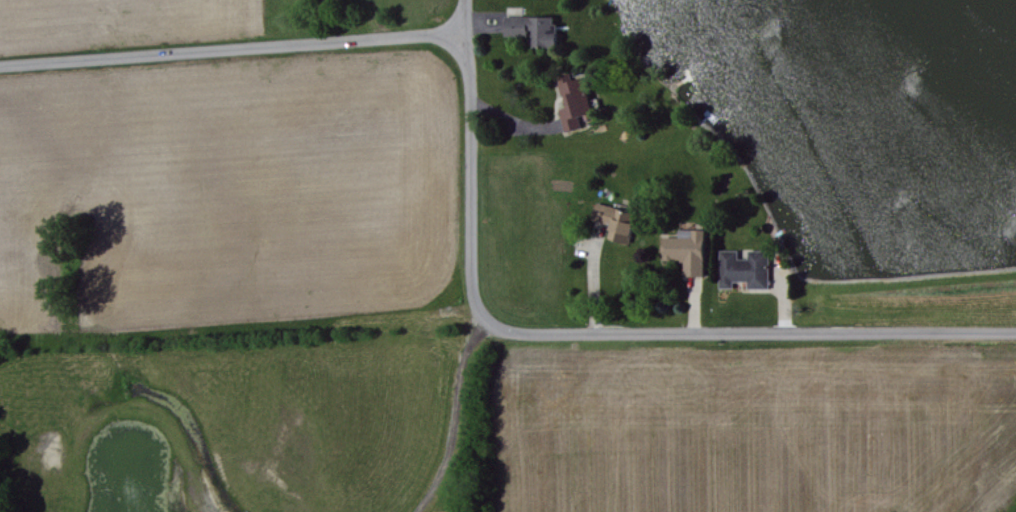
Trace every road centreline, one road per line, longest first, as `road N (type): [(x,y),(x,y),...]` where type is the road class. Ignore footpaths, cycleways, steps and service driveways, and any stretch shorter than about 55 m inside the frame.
road 1 (residential): [(1015,330),(535,329),(486,322),(474,290)]
road 2 (residential): [(0,65),(469,31)]
road 3 (residential): [(474,290),(468,0)]

